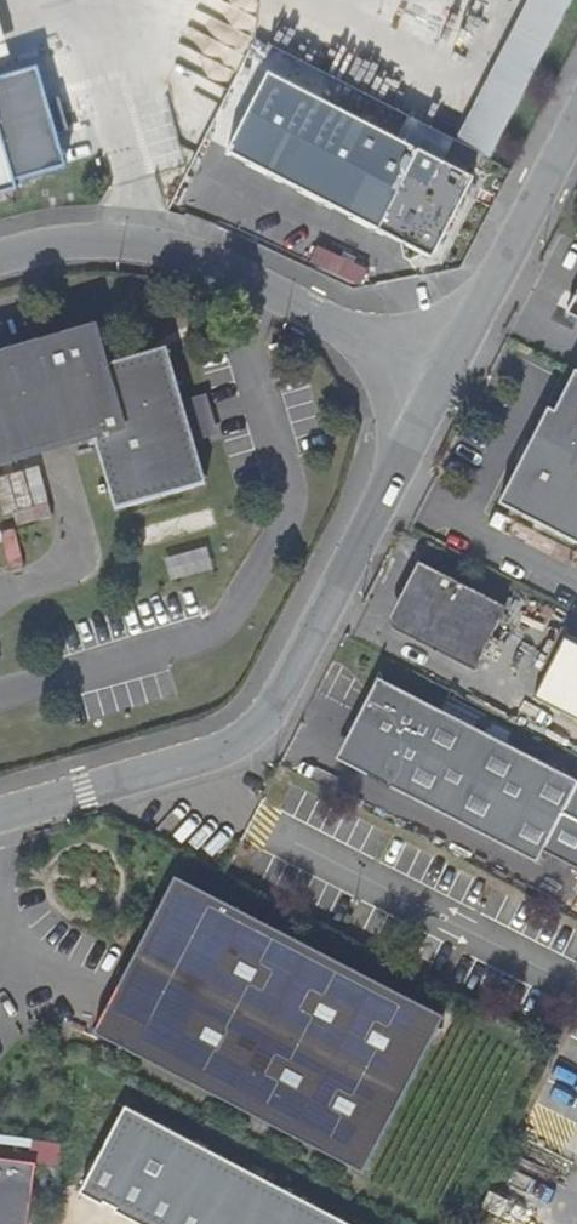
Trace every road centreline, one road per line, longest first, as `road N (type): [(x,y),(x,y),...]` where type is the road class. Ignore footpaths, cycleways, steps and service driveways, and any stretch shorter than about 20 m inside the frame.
road 1 (residential): [(0,813),(226,747),(251,733),(327,605),(443,374)]
road 2 (residential): [(0,252),(45,239),(145,238),(194,248),(443,374)]
road 3 (residential): [(443,374),(576,118)]

